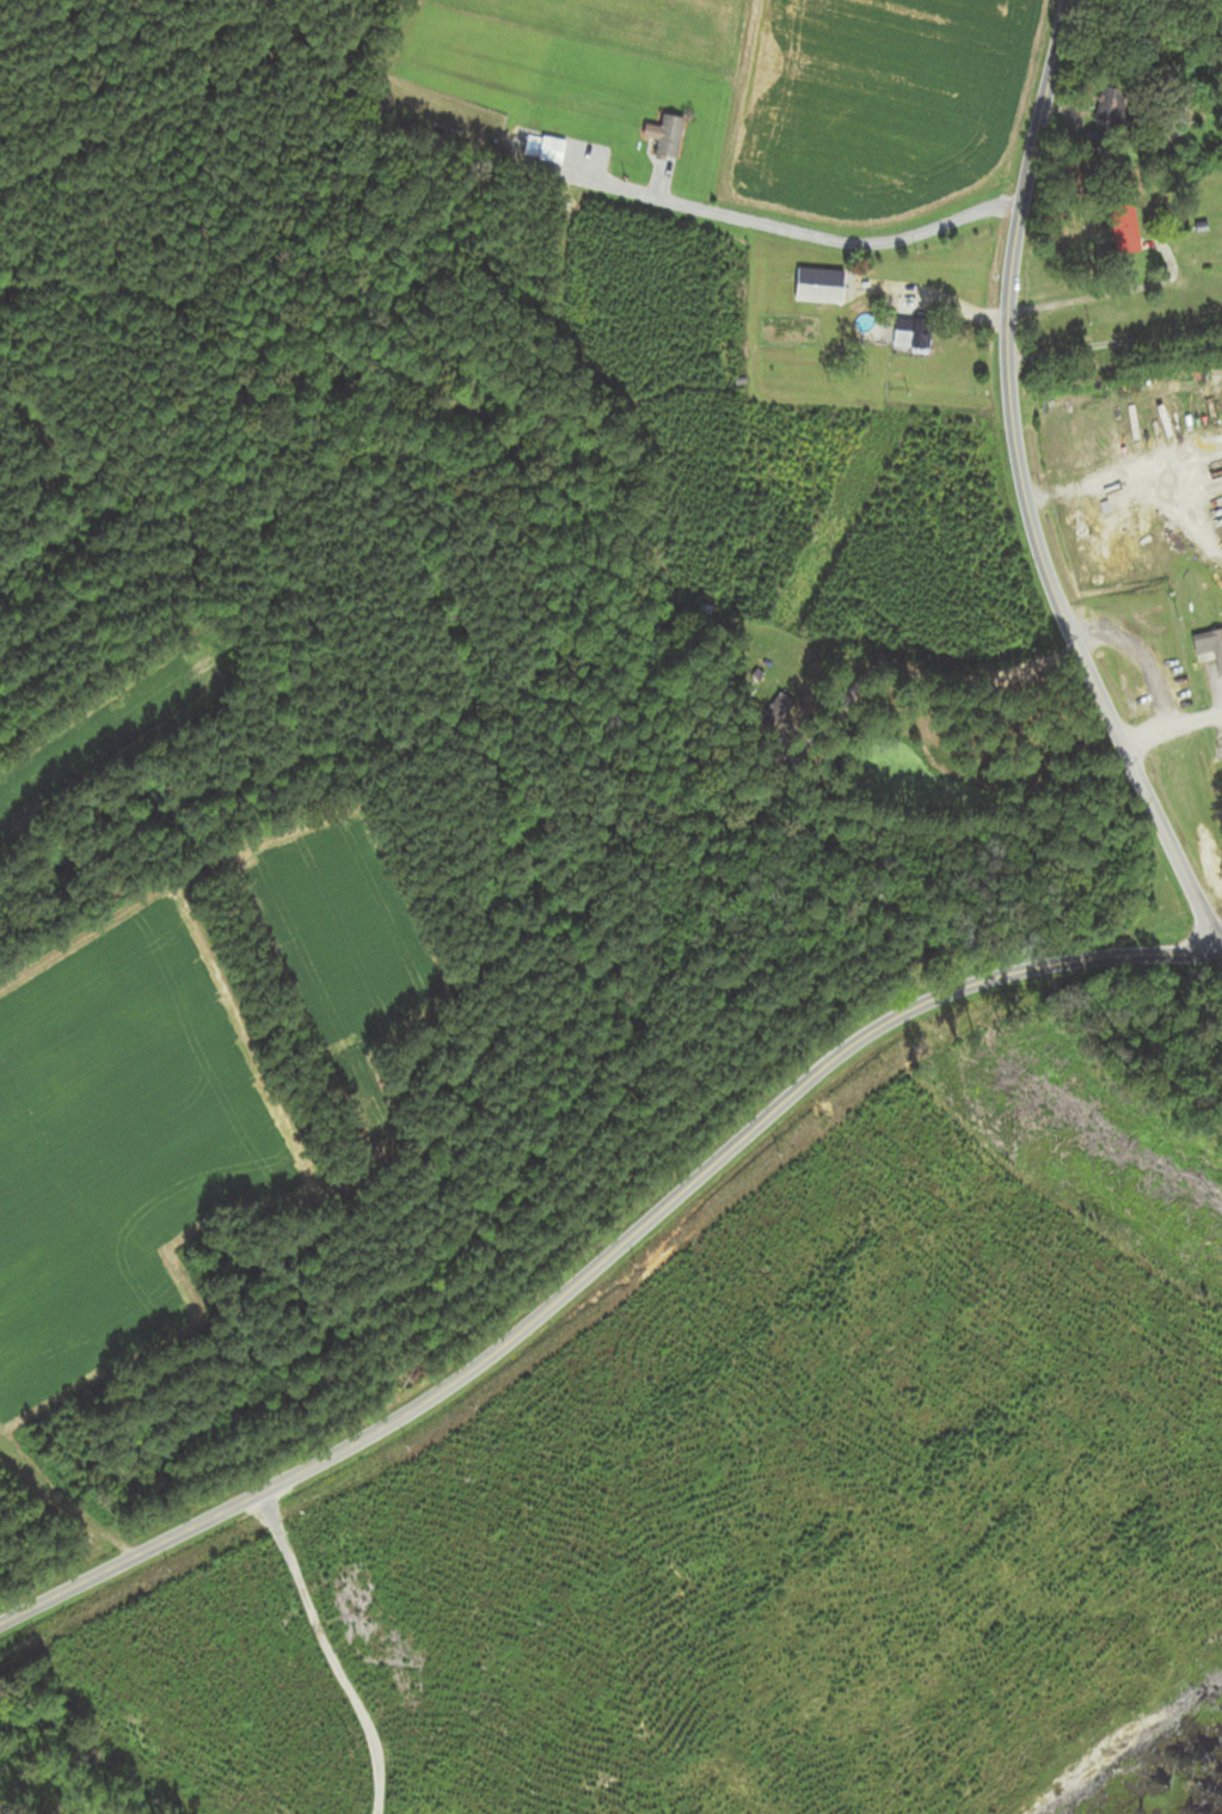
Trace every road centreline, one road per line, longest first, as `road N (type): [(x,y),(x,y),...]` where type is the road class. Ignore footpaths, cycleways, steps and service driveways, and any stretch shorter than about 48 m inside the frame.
road 1 (residential): [(0,1621),(460,1381),(785,1102),(902,1018),(1000,978),(1101,957),(1221,956)]
road 2 (residential): [(1217,955),(1042,562),(1018,479),(1007,287),(1066,0)]

